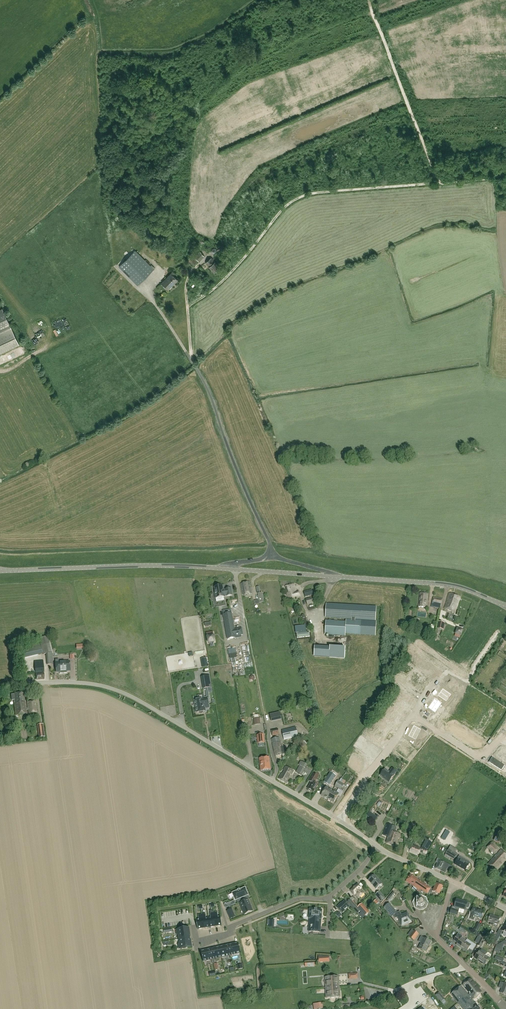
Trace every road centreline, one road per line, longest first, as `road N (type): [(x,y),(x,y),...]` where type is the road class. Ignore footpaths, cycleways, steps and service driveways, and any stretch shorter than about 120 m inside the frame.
road 1 (tertiary): [(337,819),(116,690),(78,683),(0,686)]
road 2 (residential): [(162,920),(192,916),(196,942),(229,933),(296,899),(330,896),(378,846)]
road 3 (tertiary): [(0,571),(206,568)]
road 4 (residential): [(337,819),(446,674)]
road 5 (tertiary): [(332,576),(447,584),(505,605)]

